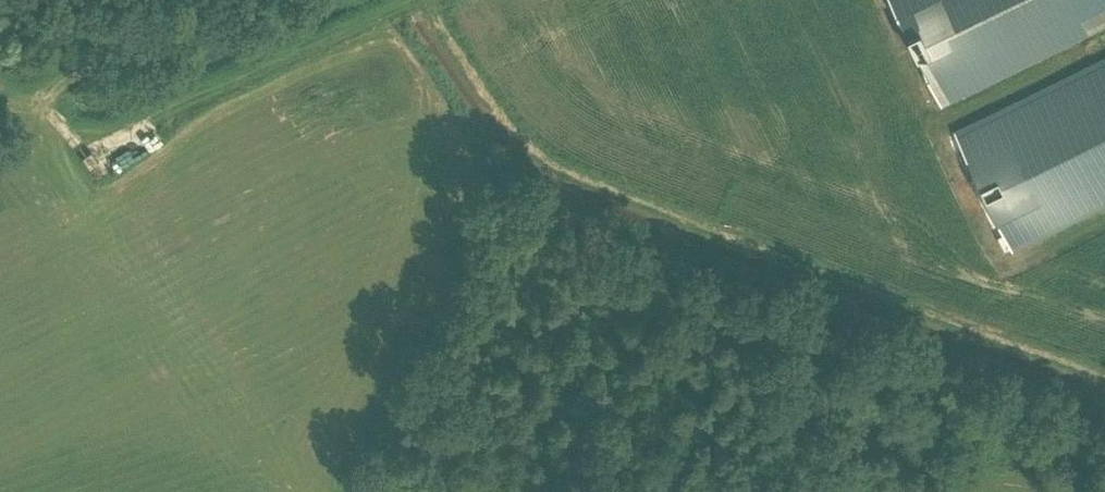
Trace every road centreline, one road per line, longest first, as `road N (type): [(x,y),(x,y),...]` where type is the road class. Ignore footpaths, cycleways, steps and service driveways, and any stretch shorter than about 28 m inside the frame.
road 1 (track): [(65,81),(240,0)]

